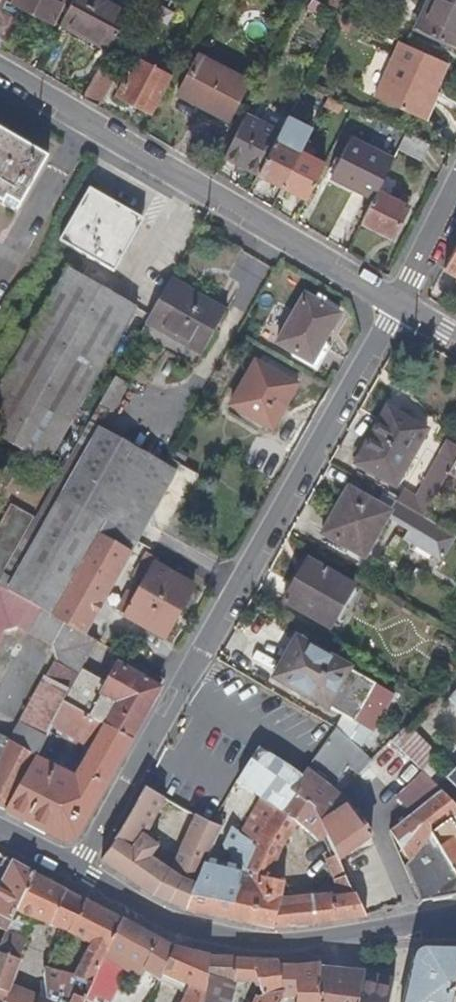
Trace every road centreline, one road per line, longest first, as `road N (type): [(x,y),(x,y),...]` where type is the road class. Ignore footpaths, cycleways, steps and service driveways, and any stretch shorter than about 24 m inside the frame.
road 1 (residential): [(79,871),(399,305)]
road 2 (unclassified): [(455,927),(390,928),(285,949),(167,930),(79,871)]
road 3 (residential): [(87,124),(399,305)]
road 4 (residential): [(87,124),(0,273)]
road 5 (residential): [(399,305),(455,193)]

